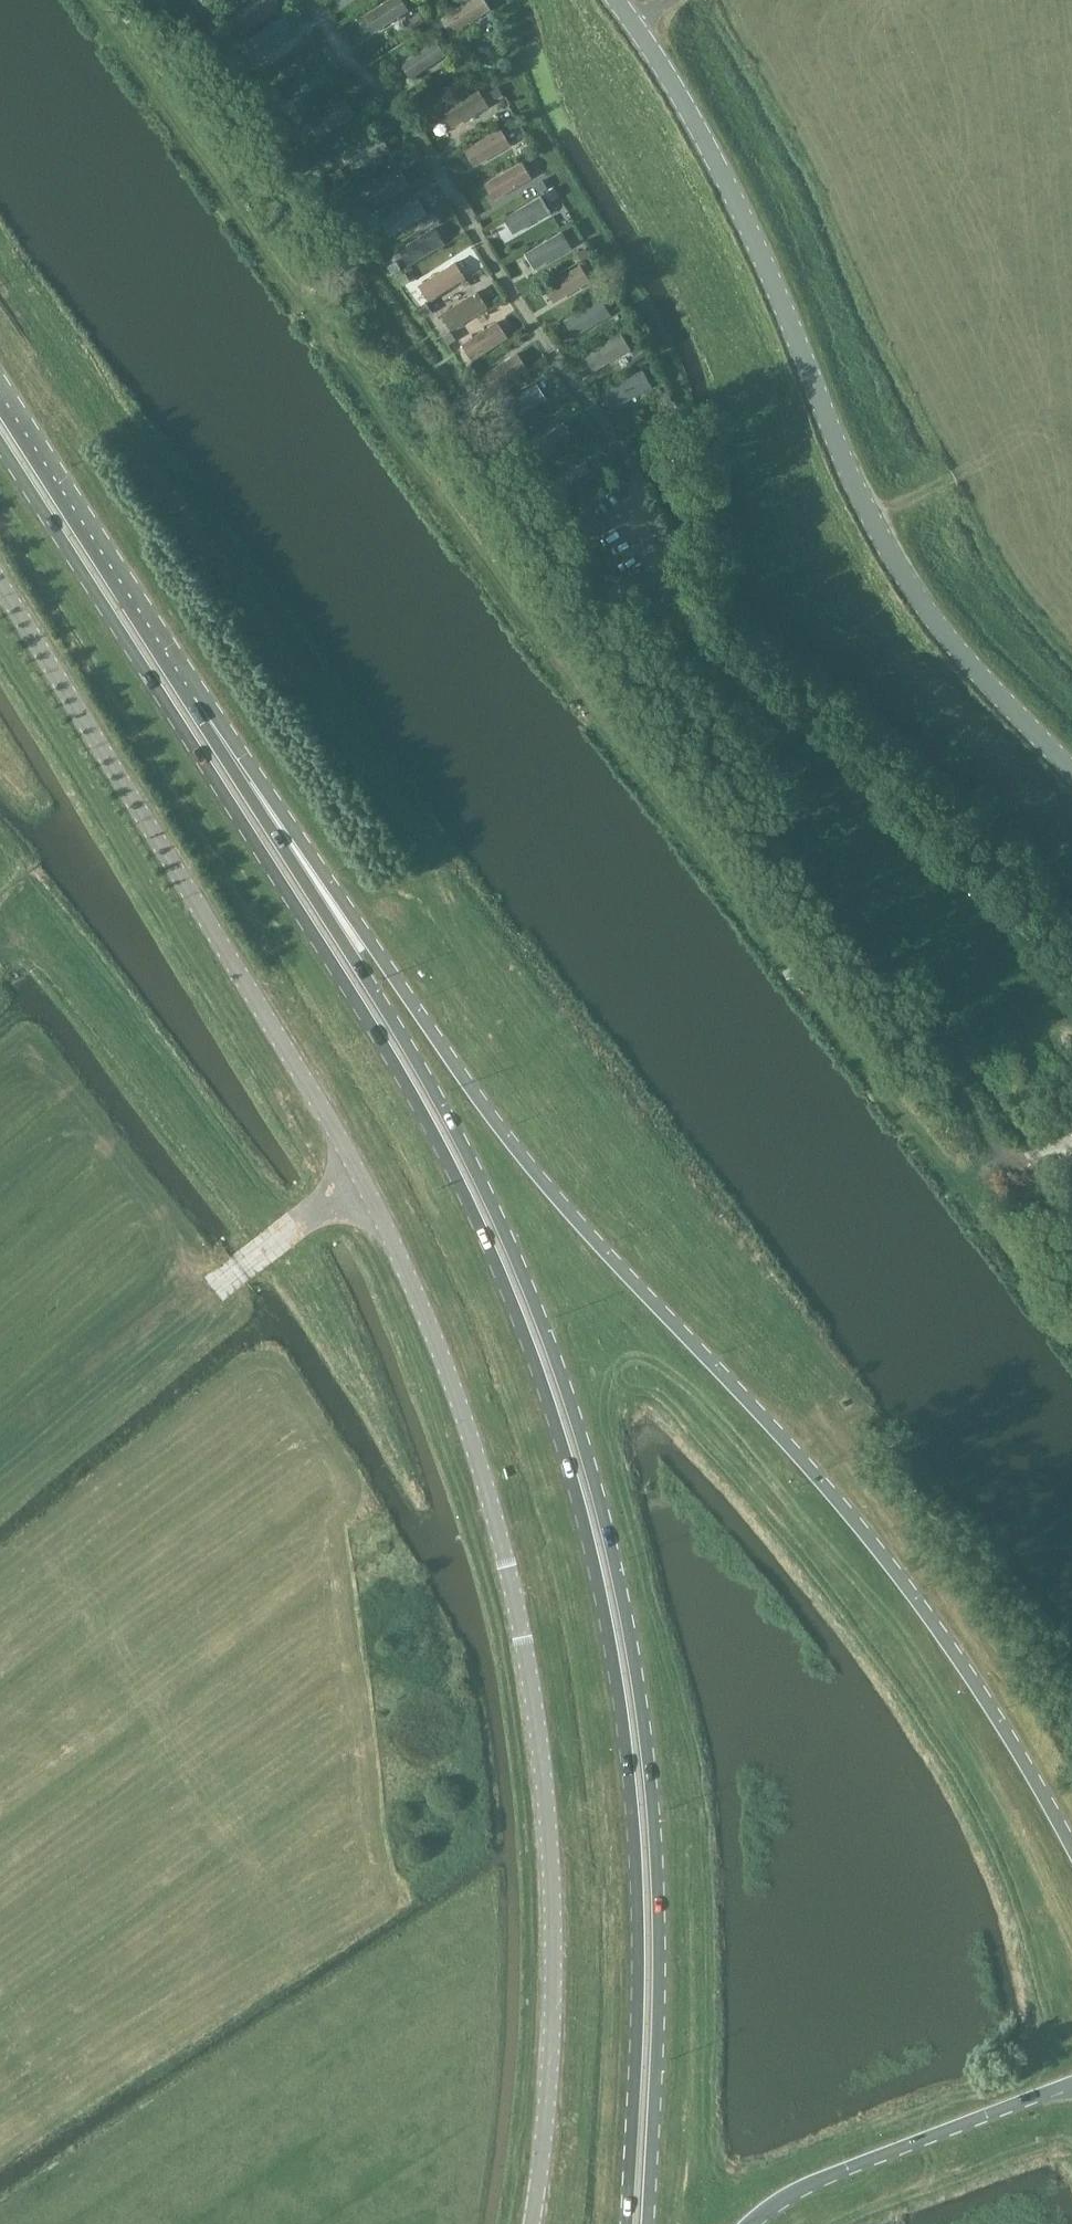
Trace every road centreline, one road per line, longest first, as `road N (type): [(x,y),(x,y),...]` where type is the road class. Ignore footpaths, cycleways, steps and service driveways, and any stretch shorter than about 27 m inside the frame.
road 1 (primary): [(0,444),(410,1090),(527,1342),(587,1537),(623,1729),(638,1933),(626,2223)]
road 2 (unclassified): [(531,2223),(553,1984),(541,1767),(507,1565),(455,1389),(356,1169),(0,585)]
road 3 (primary): [(647,2223),(659,1942),(651,1786),(621,1595),(581,1438),(506,1239),(427,1082),(189,699)]
road 4 (primary): [(1071,1849),(1035,1776),(912,1595),(795,1453),(516,1152),(189,699)]
road 5 (tertiary): [(1071,775),(946,641),(910,589),(825,418),(734,198),(675,88),(616,0)]
road 6 (primary): [(750,2223),(802,2187),(1071,2082)]
road 7 (primary): [(189,699),(0,404)]
road 8 (track): [(363,1183),(211,1290)]

